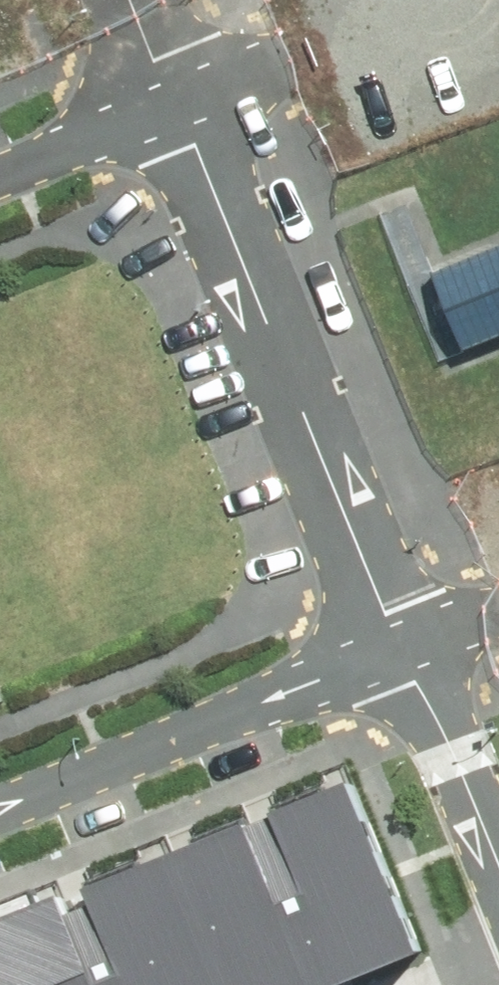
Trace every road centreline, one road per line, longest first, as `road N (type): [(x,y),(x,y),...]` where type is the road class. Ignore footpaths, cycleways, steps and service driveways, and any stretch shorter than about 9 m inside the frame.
road 1 (residential): [(187,96),(402,626)]
road 2 (residential): [(402,626),(0,793)]
road 3 (residential): [(187,96),(435,0)]
road 4 (residential): [(402,626),(498,864)]
road 5 (residential): [(0,169),(187,96)]

